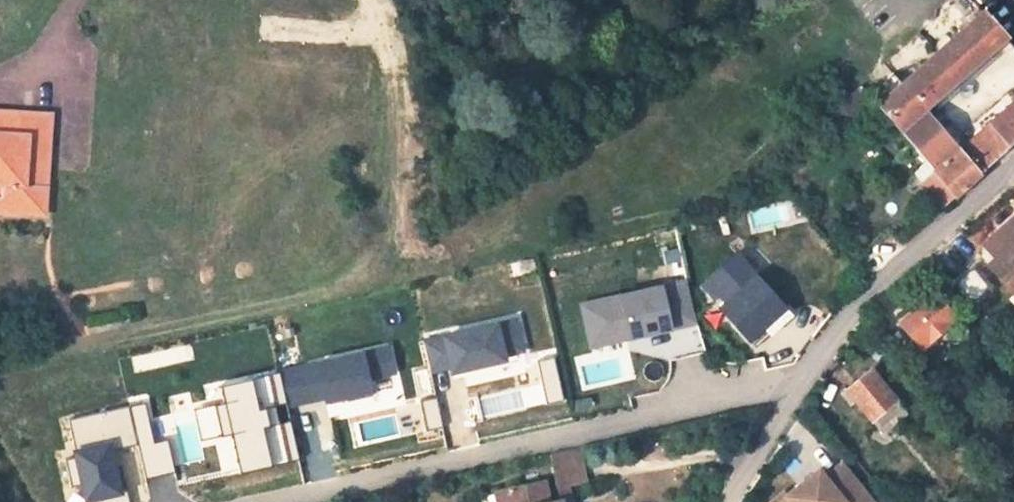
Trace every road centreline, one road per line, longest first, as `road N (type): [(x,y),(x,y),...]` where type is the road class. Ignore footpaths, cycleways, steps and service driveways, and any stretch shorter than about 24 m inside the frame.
road 1 (track): [(0,365),(321,294),(362,278),(389,222),(393,81),(388,34),(372,0)]
road 2 (residential): [(1013,164),(851,310),(728,501)]

